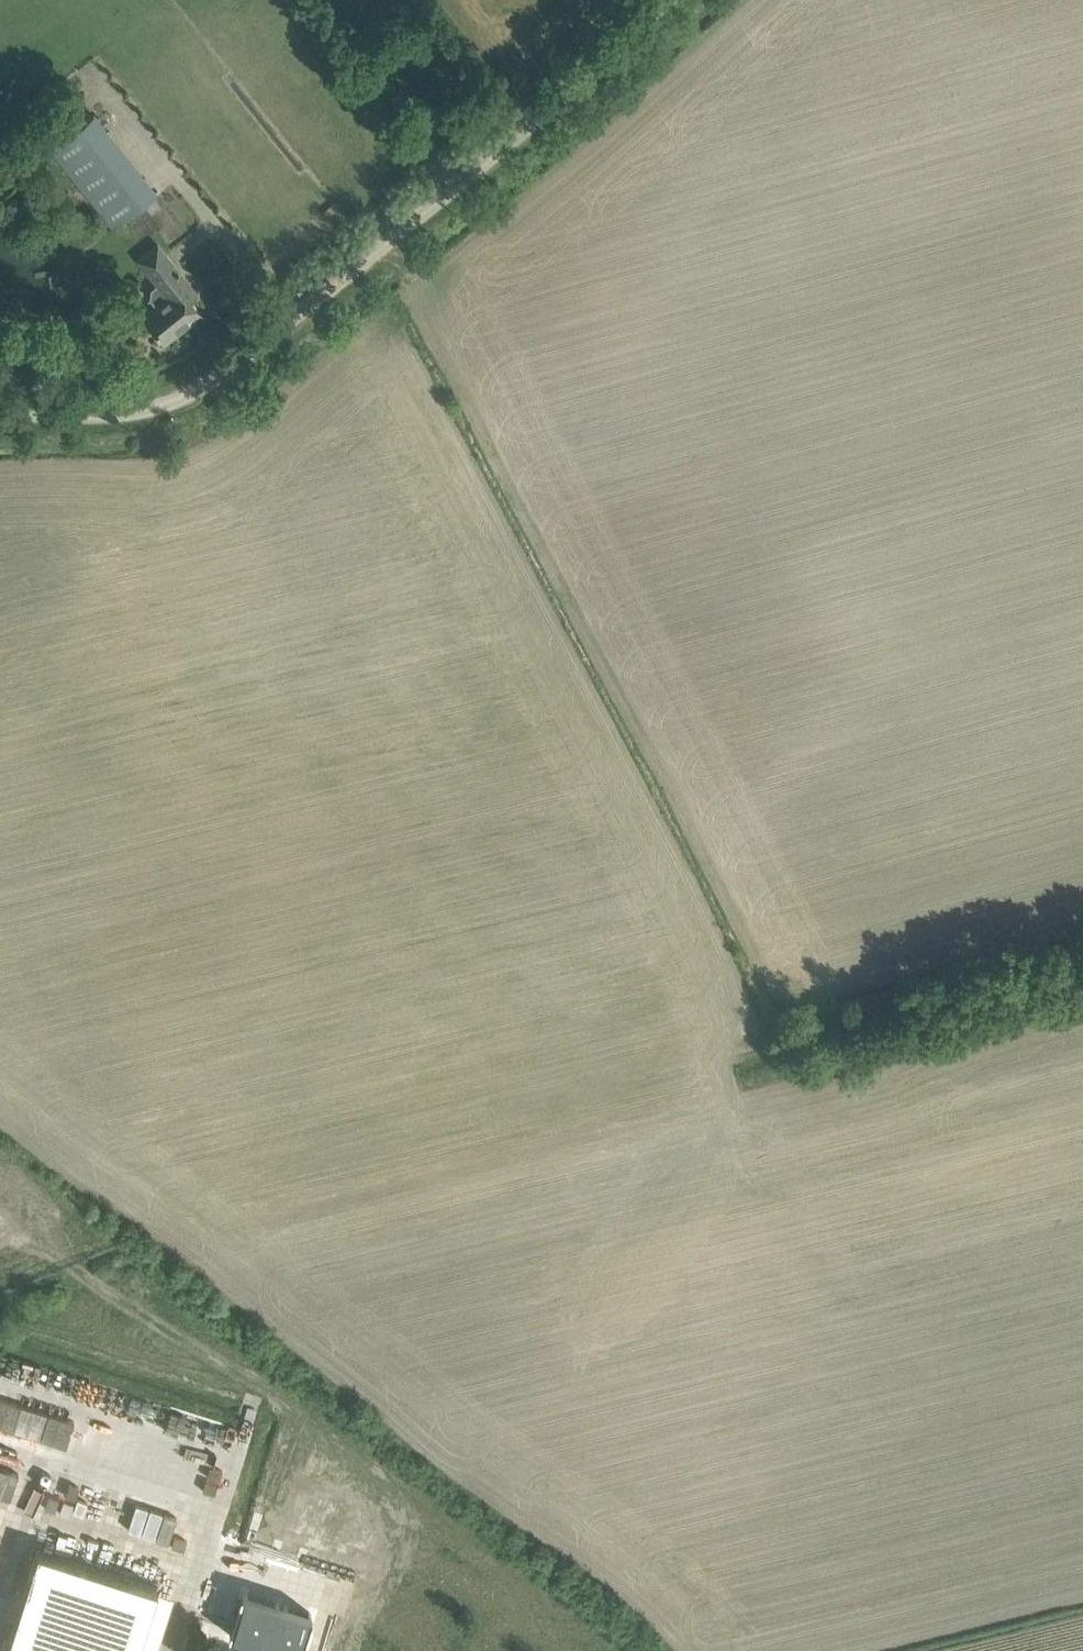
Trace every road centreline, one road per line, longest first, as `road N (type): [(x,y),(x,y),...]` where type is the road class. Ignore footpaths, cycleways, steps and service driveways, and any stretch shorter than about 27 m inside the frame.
road 1 (unclassified): [(0,412),(109,416),(201,388),(366,262),(671,0)]

